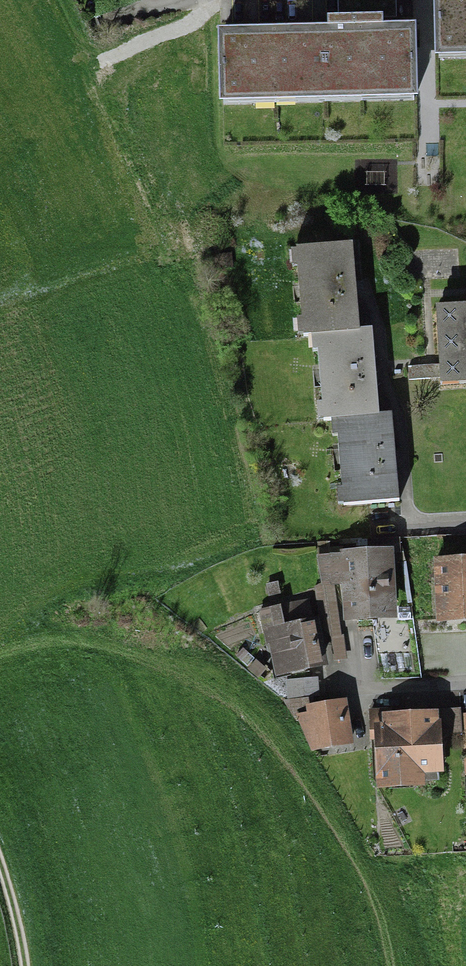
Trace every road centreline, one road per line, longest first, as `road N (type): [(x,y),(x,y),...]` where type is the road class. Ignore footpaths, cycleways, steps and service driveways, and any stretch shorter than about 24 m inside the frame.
road 1 (residential): [(327,690),(465,681)]

